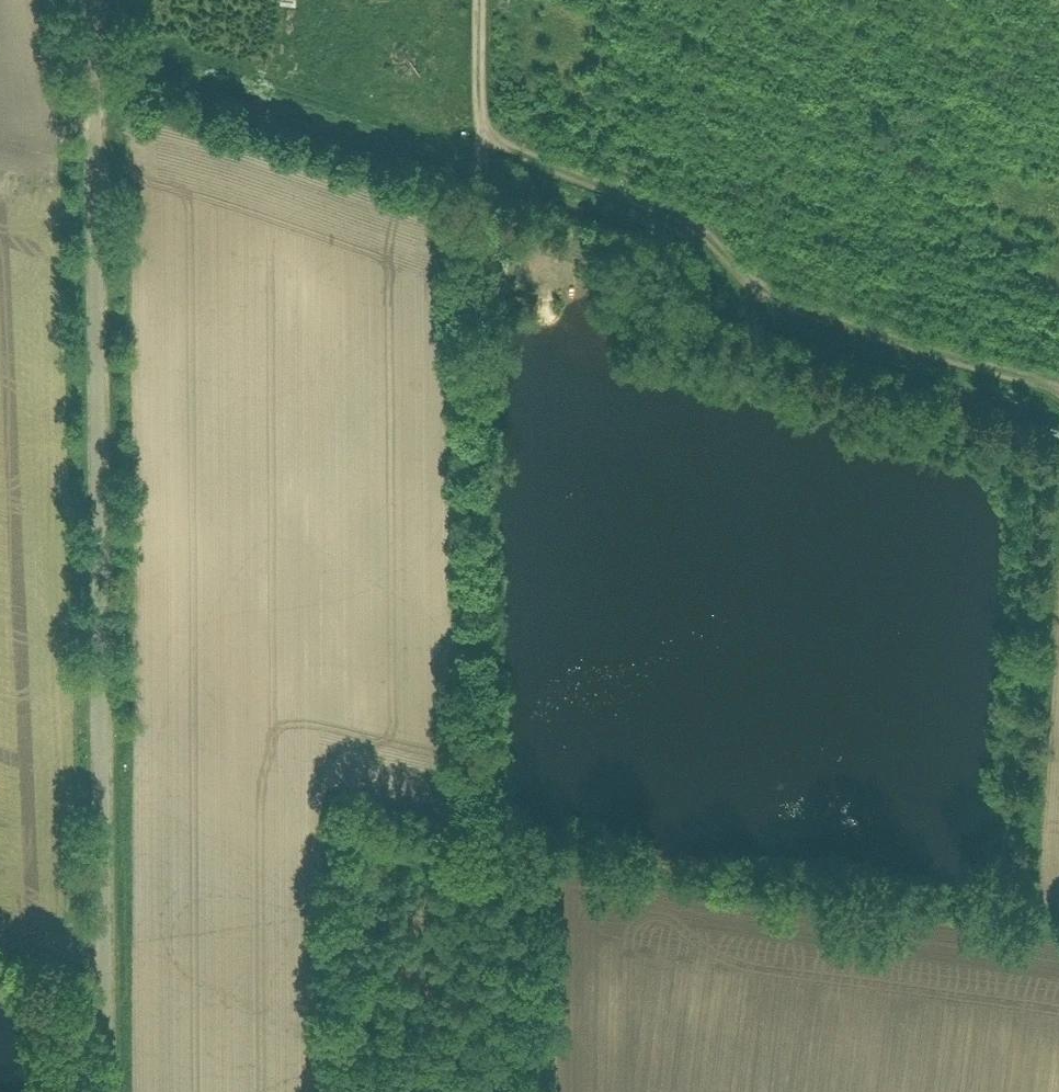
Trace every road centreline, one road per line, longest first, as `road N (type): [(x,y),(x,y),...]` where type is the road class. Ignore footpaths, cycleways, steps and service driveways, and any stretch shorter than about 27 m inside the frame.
road 1 (unclassified): [(101,1091),(89,0)]

